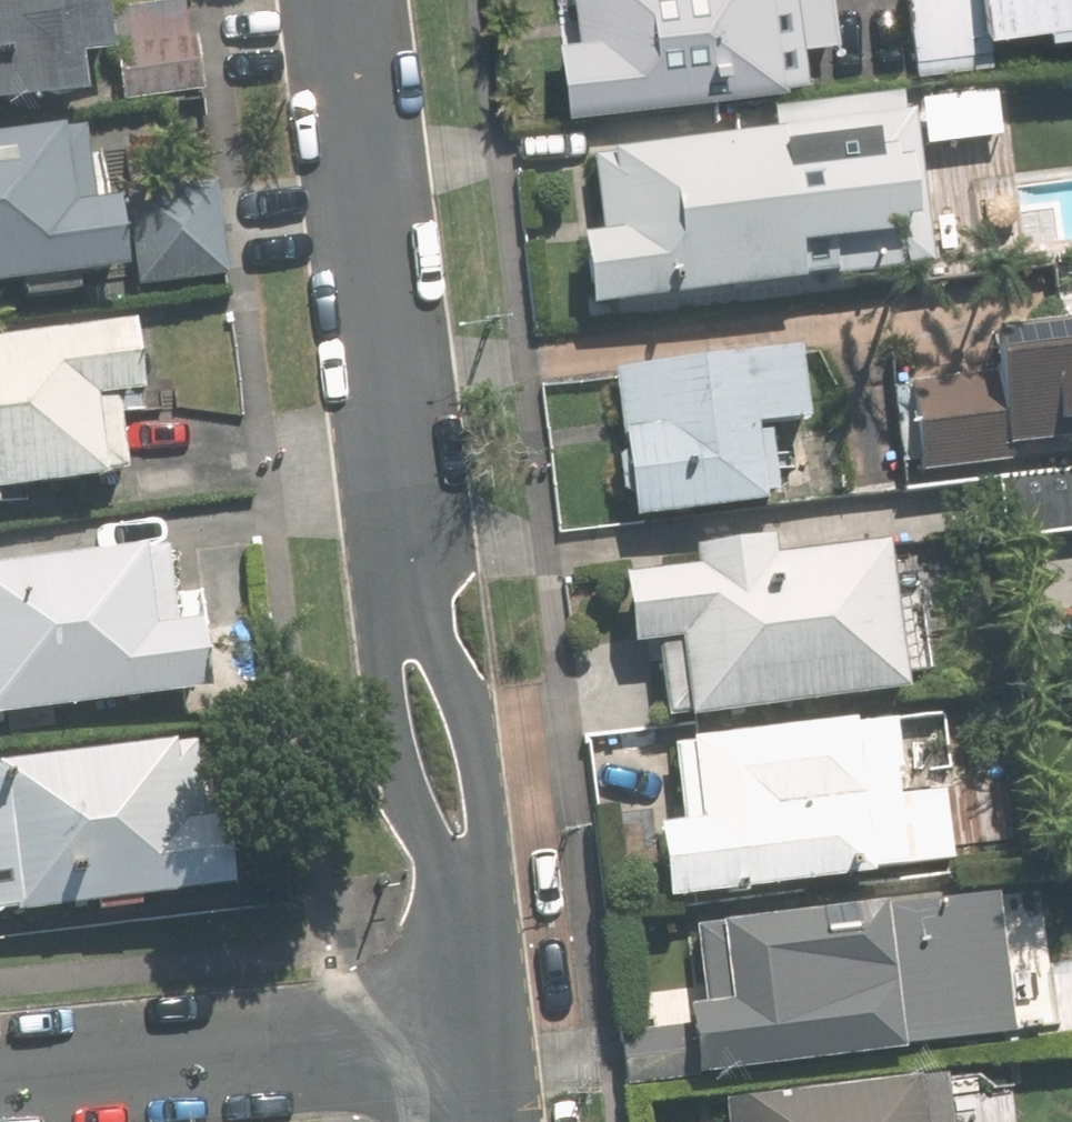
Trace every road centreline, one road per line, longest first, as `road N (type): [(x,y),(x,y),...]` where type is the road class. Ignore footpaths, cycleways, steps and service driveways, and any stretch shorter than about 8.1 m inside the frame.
road 1 (tertiary): [(342,0),(414,593)]
road 2 (residential): [(475,1032),(0,1079)]
road 3 (tertiary): [(462,904),(396,762),(389,681),(414,593)]
road 4 (tertiary): [(414,593),(461,700),(484,782),(478,848),(462,904)]
road 5 (tertiary): [(462,904),(475,1032)]

